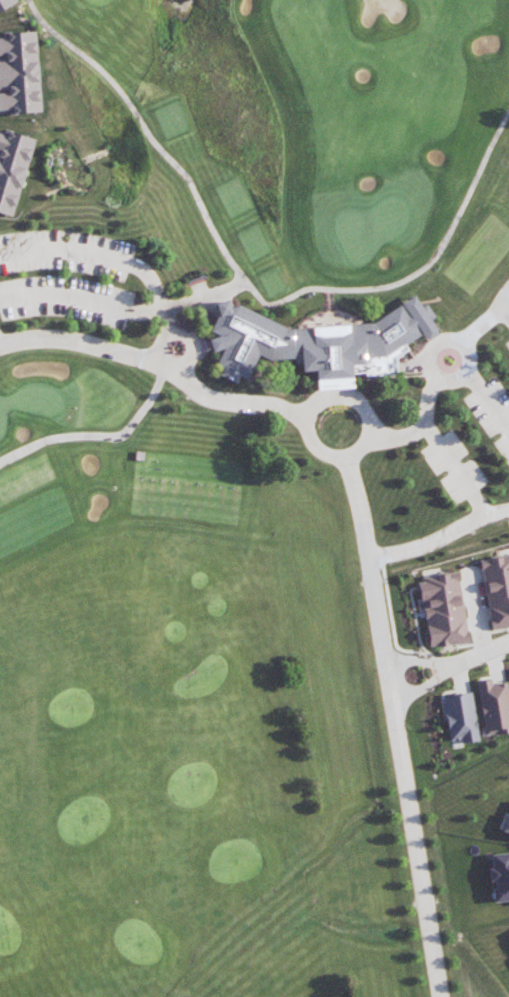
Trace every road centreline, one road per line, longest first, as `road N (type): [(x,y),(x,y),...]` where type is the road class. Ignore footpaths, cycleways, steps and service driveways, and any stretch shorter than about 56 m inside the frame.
road 1 (residential): [(440,996),(348,455)]
road 2 (residential): [(0,345),(55,338),(102,347),(165,368),(209,397),(307,417)]
road 3 (residential): [(307,417),(318,400),(337,393),(357,399),(370,427),(363,445),(335,457),(312,443),(307,417)]

